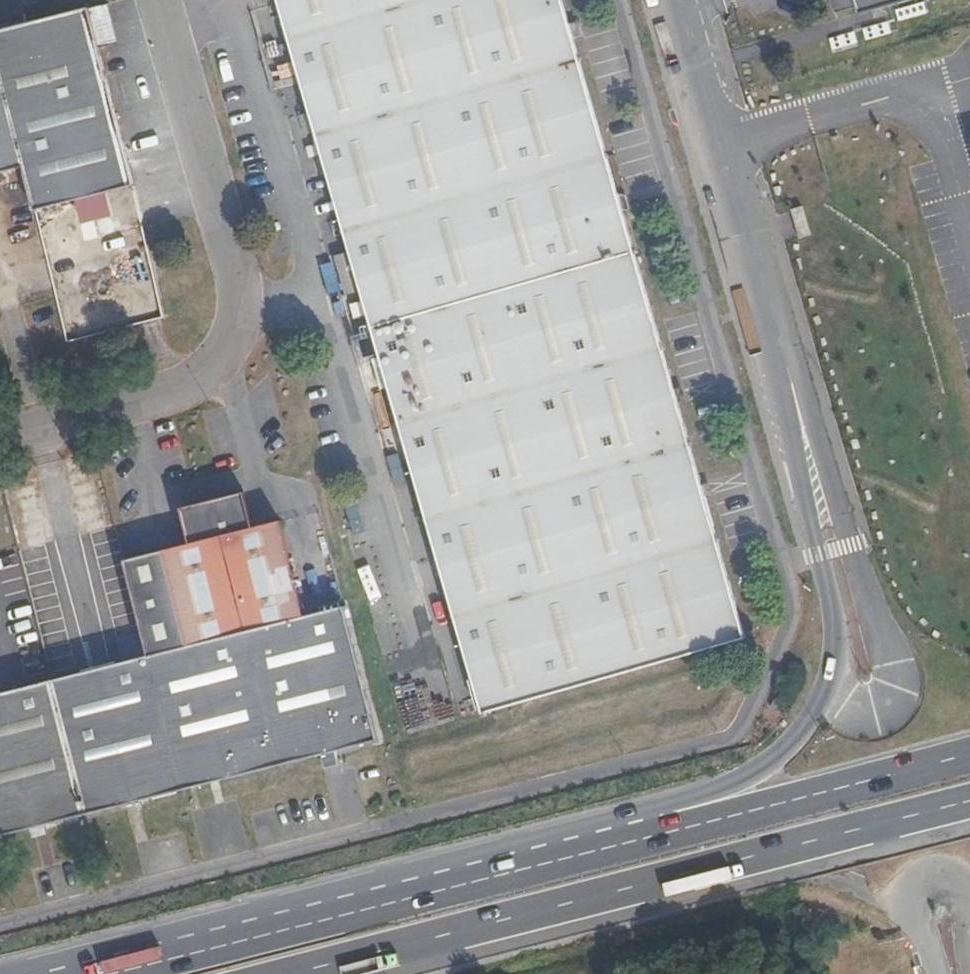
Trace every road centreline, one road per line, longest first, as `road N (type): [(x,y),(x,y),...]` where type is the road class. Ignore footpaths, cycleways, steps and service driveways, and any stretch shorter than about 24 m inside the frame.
road 1 (trunk): [(295,973),(969,803)]
road 2 (unclassified): [(0,442),(158,402),(210,368),(233,330),(236,257),(161,0)]
road 3 (trunk): [(969,748),(501,867)]
road 4 (unclassified): [(837,669),(840,698),(852,710),(873,711),(896,693),(896,656),(876,620),(777,330)]
road 5 (trunk): [(501,867),(80,973)]
road 6 (trunk): [(837,669),(808,723),(741,782),(501,867)]
road 7 (unclassified): [(777,330),(837,669)]
road 8 (unclassified): [(680,0),(777,330)]
road 9 (unclassified): [(962,893),(943,880),(914,897),(911,918),(940,973)]

